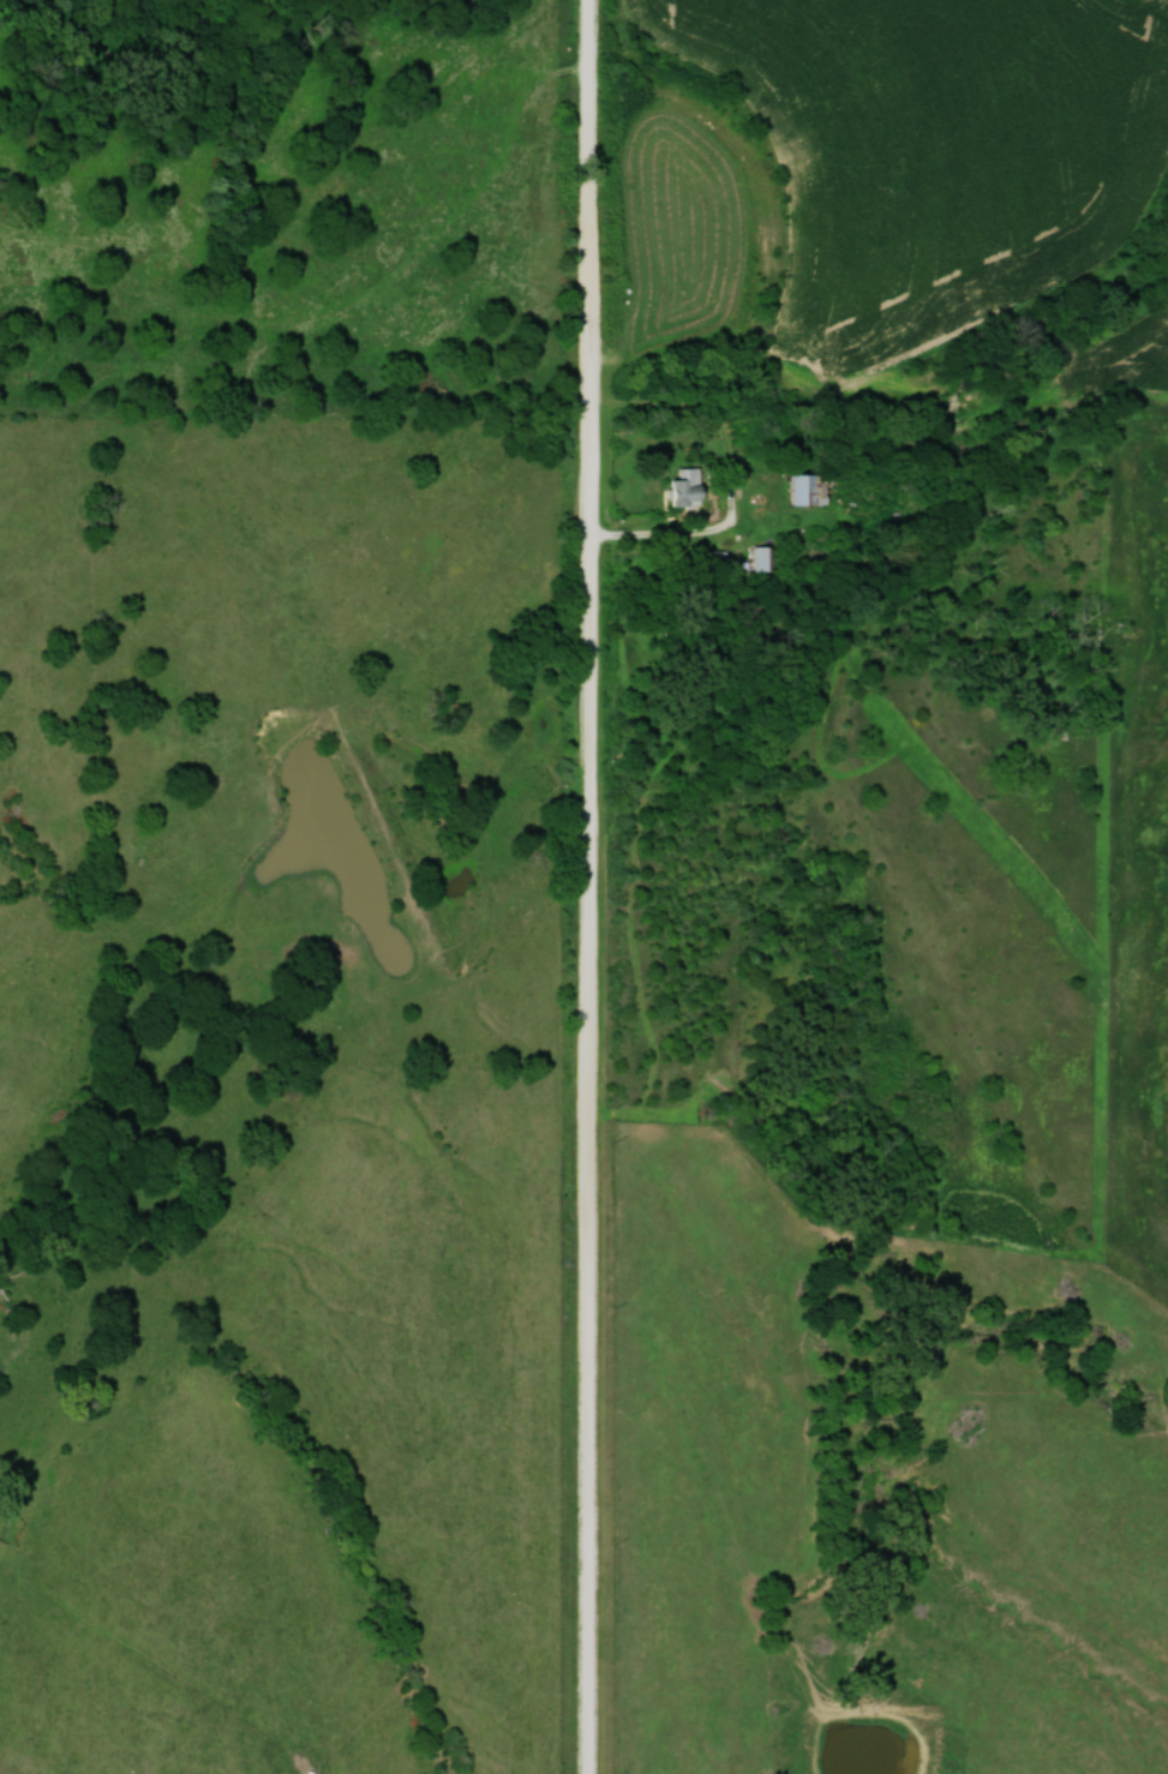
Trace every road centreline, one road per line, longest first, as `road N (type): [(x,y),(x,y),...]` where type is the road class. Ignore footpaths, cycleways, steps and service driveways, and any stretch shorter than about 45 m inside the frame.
road 1 (residential): [(590,1773),(590,0)]

